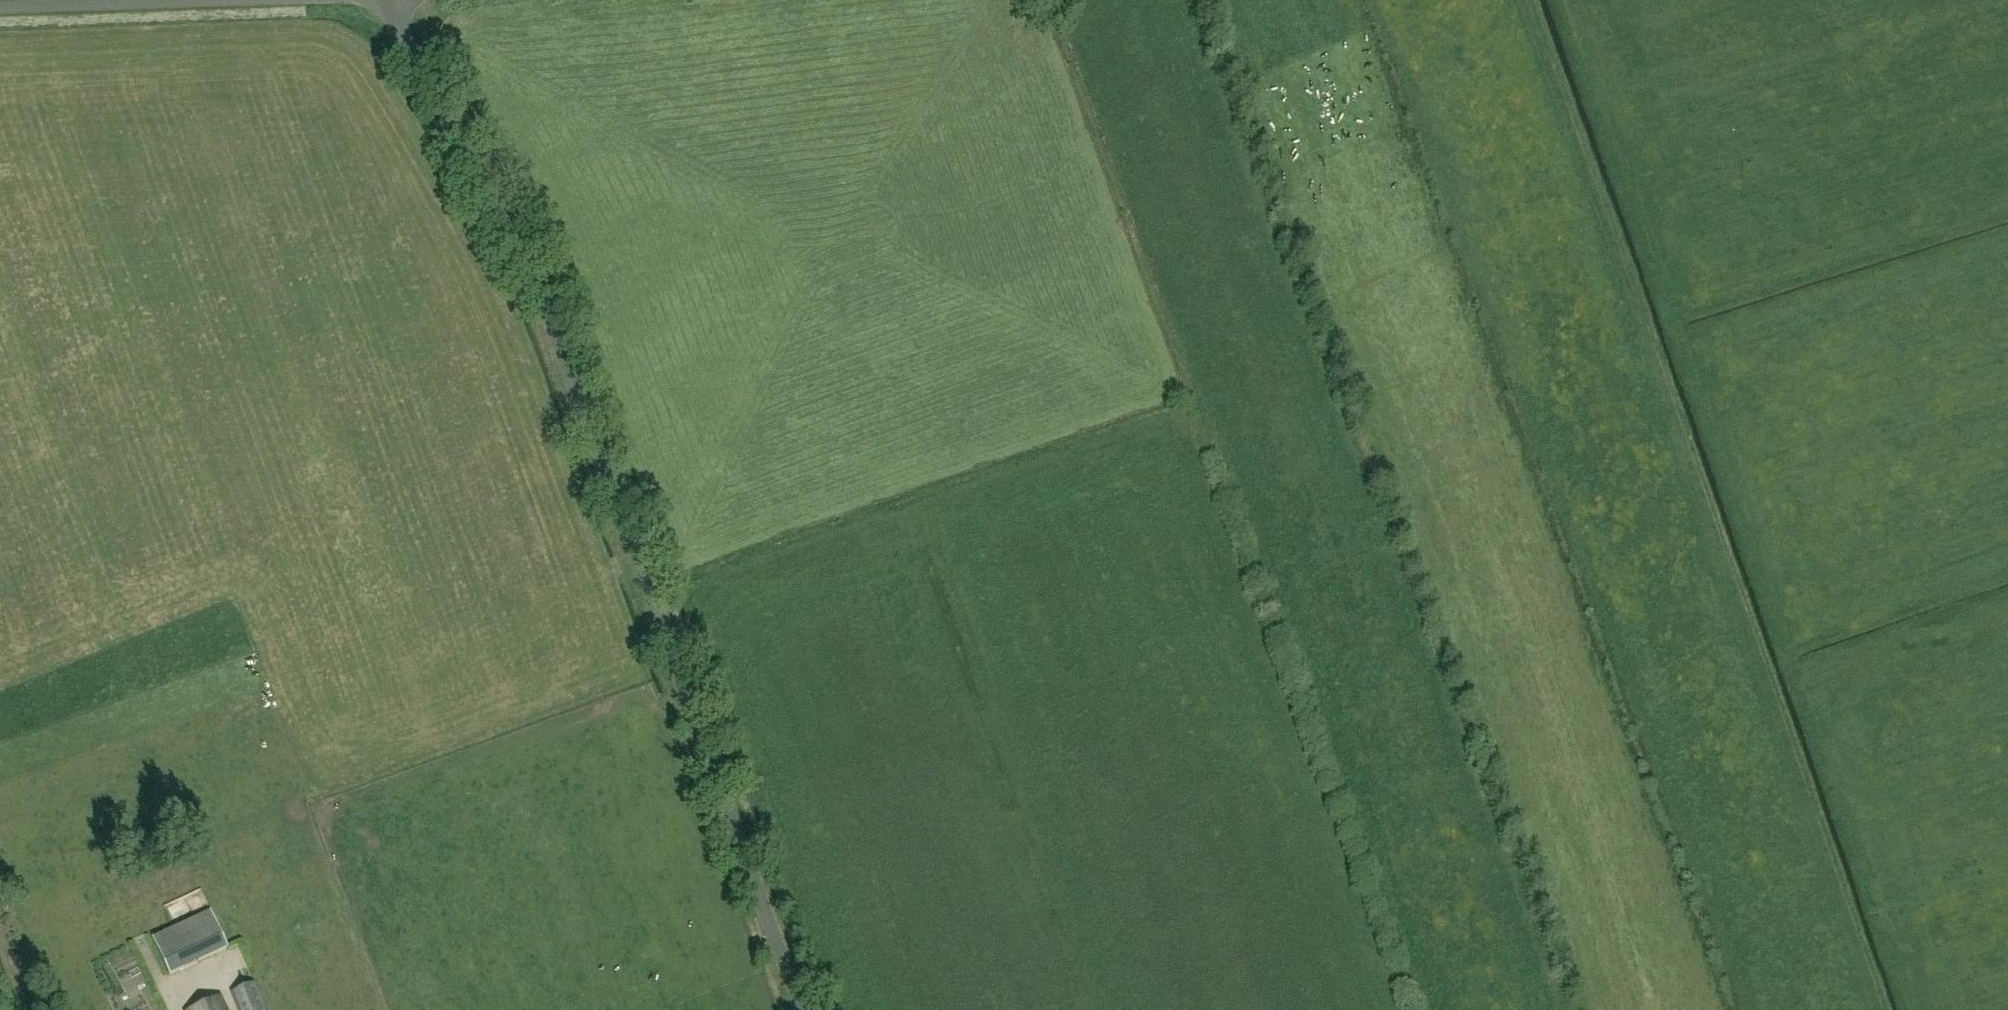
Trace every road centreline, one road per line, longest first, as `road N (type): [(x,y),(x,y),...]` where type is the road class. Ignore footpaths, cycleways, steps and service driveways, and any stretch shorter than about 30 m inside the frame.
road 1 (unclassified): [(805,1009),(534,288),(386,0)]
road 2 (unclassified): [(0,9),(253,0)]

